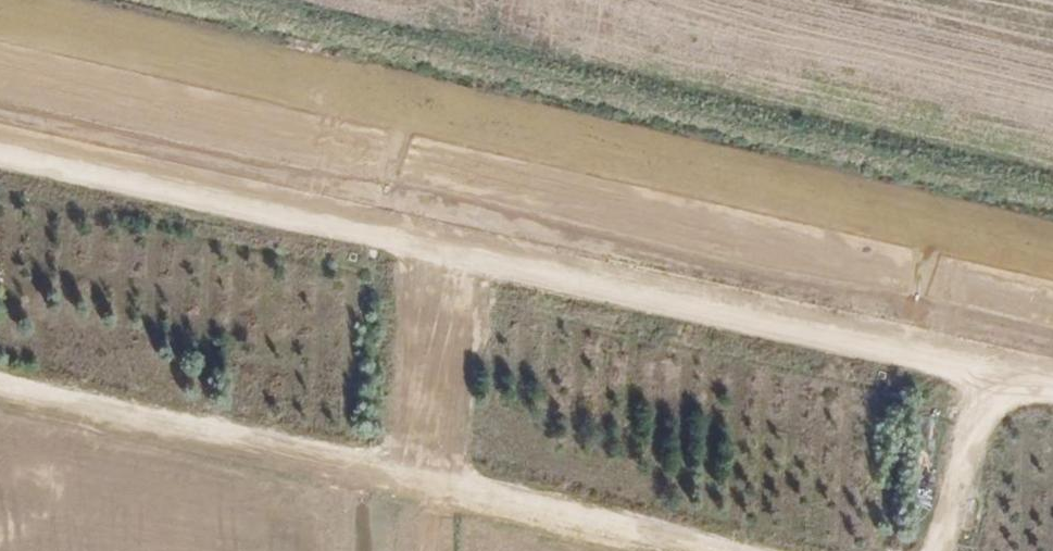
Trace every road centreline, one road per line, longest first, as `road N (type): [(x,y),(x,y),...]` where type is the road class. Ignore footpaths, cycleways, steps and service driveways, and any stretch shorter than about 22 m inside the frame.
road 1 (track): [(0,156),(994,378)]
road 2 (track): [(0,389),(720,550)]
road 3 (track): [(994,378),(953,550)]

